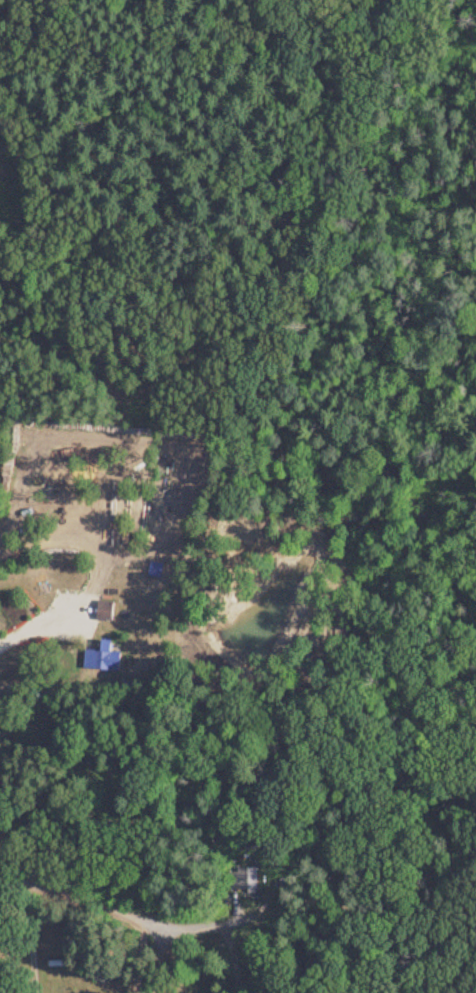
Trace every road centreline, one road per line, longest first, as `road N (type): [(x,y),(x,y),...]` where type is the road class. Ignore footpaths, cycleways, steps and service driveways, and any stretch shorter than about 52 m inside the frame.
road 1 (residential): [(0,842),(93,876),(138,903)]

